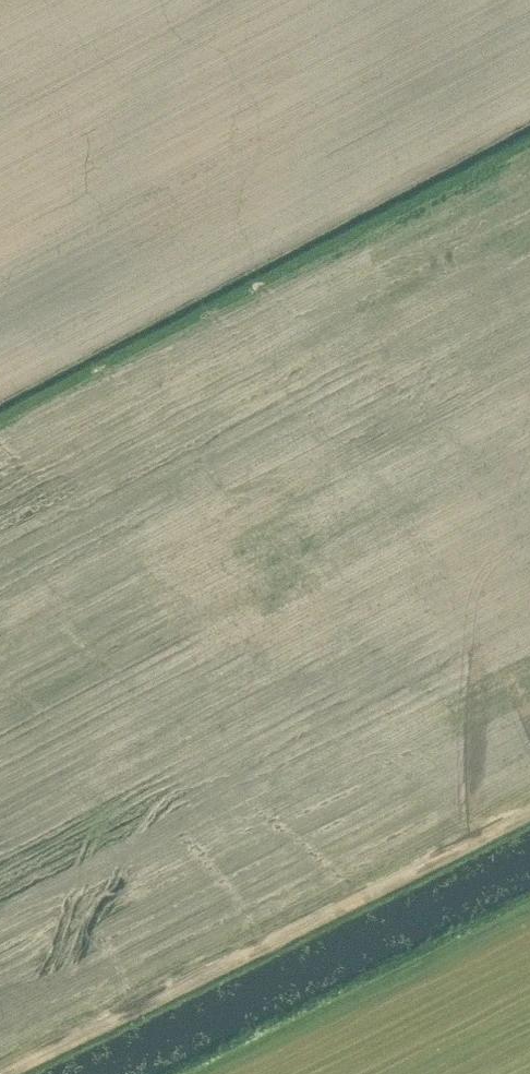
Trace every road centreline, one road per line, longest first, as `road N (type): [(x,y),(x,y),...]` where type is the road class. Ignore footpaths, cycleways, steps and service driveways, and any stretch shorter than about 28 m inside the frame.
road 1 (track): [(529,812),(0,1073)]

